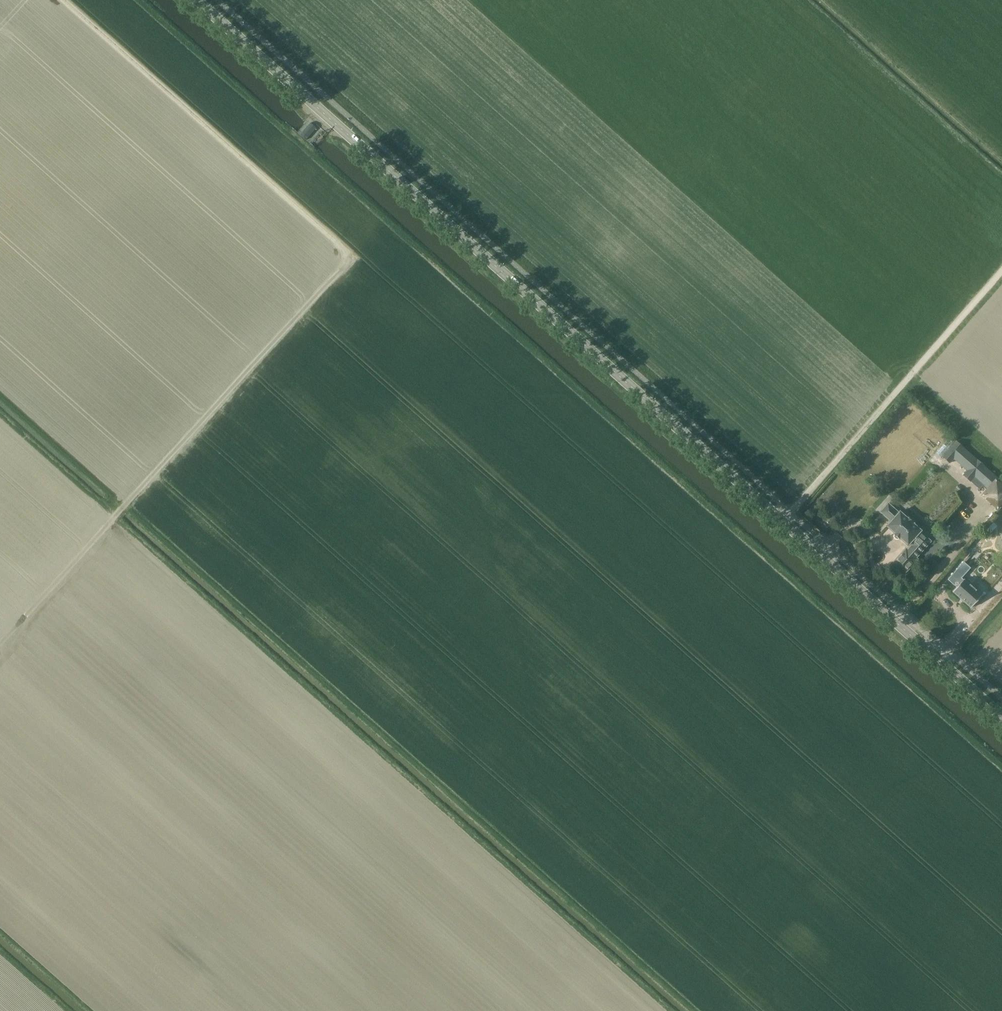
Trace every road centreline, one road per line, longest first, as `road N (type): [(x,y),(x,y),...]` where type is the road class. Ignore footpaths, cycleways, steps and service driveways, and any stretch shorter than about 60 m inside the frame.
road 1 (secondary): [(1001,716),(197,0)]
road 2 (track): [(1001,272),(780,519)]

